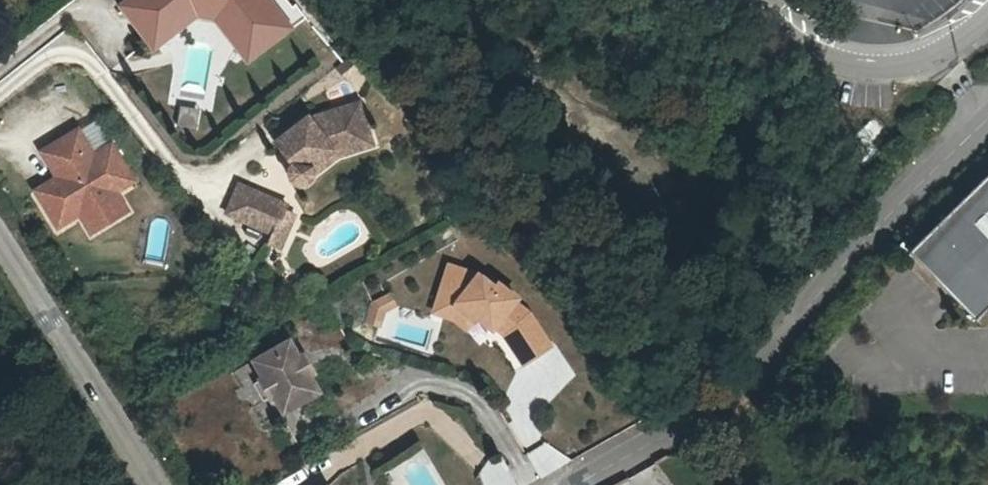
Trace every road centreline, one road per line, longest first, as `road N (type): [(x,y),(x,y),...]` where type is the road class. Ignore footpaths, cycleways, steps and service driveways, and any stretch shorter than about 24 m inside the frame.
road 1 (residential): [(568,484),(632,452),(770,350),(861,234),(987,114)]
road 2 (residential): [(152,484),(0,248)]
road 3 (unclassified): [(765,0),(824,50),(871,62),(941,48),(987,12)]
road 4 (unclassified): [(888,309),(937,358),(987,358)]

